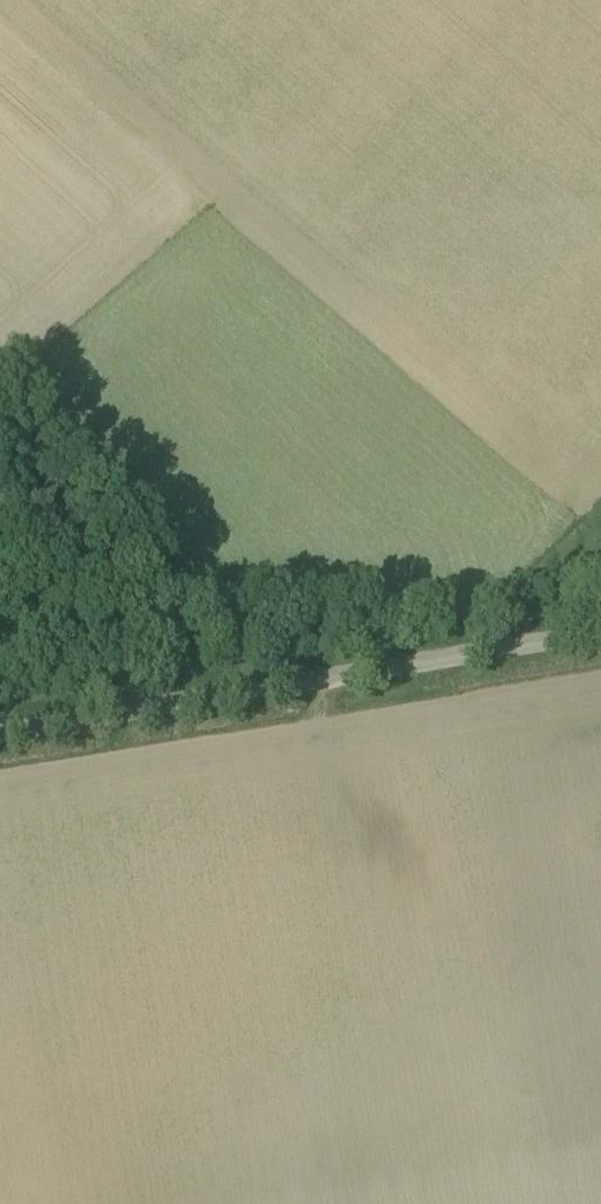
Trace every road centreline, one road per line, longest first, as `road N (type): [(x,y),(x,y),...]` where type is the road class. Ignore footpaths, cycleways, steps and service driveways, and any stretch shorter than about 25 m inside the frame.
road 1 (unclassified): [(0,723),(600,626)]

